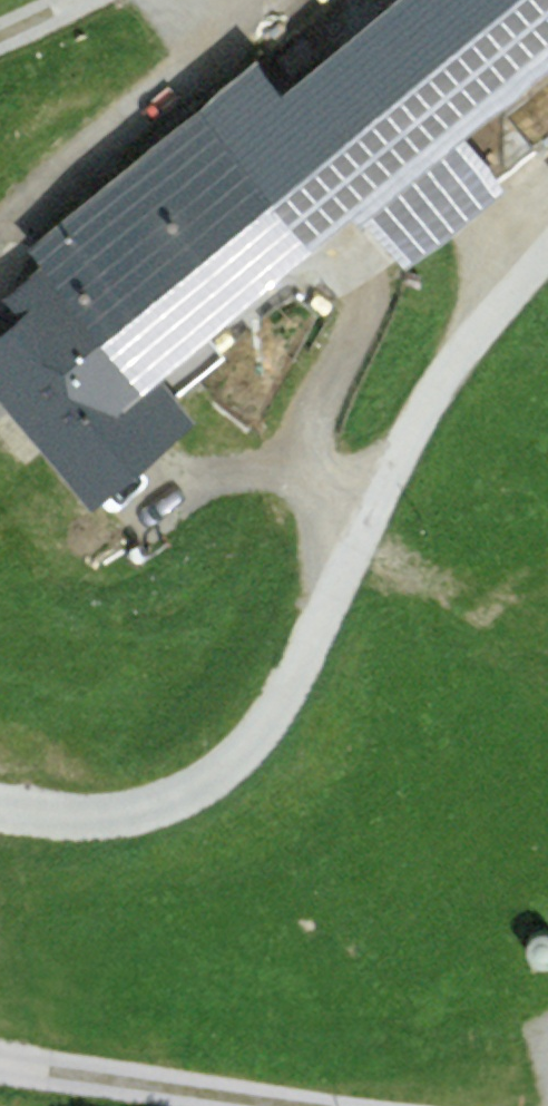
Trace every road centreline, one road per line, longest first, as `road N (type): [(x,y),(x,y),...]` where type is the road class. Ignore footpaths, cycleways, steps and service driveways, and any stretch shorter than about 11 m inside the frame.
road 1 (unclassified): [(547,242),(483,315),(249,745),(189,795),(92,823),(0,816)]
road 2 (unclassified): [(0,1061),(319,1105)]

